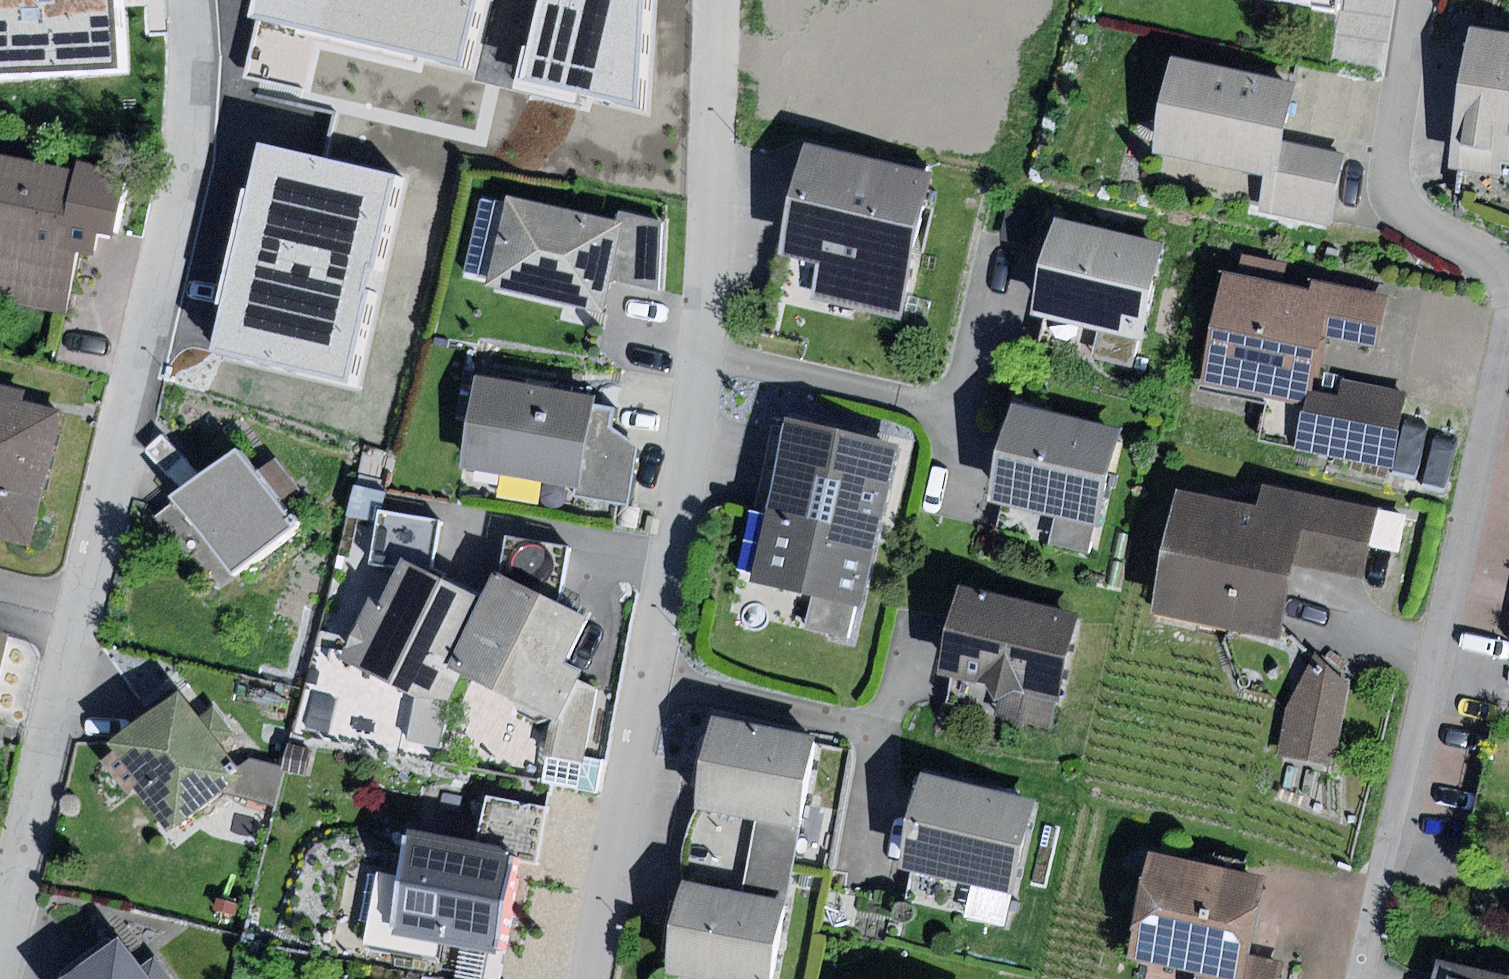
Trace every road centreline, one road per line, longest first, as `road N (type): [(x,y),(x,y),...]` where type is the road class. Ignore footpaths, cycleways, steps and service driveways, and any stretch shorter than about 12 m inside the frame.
road 1 (residential): [(0,975),(190,120),(190,0)]
road 2 (residential): [(717,0),(714,357),(593,978)]
road 3 (residential): [(1361,978),(1508,344)]
road 4 (residential): [(1508,289),(1497,268),(1404,206),(1394,188),(1390,167),(1413,0)]

